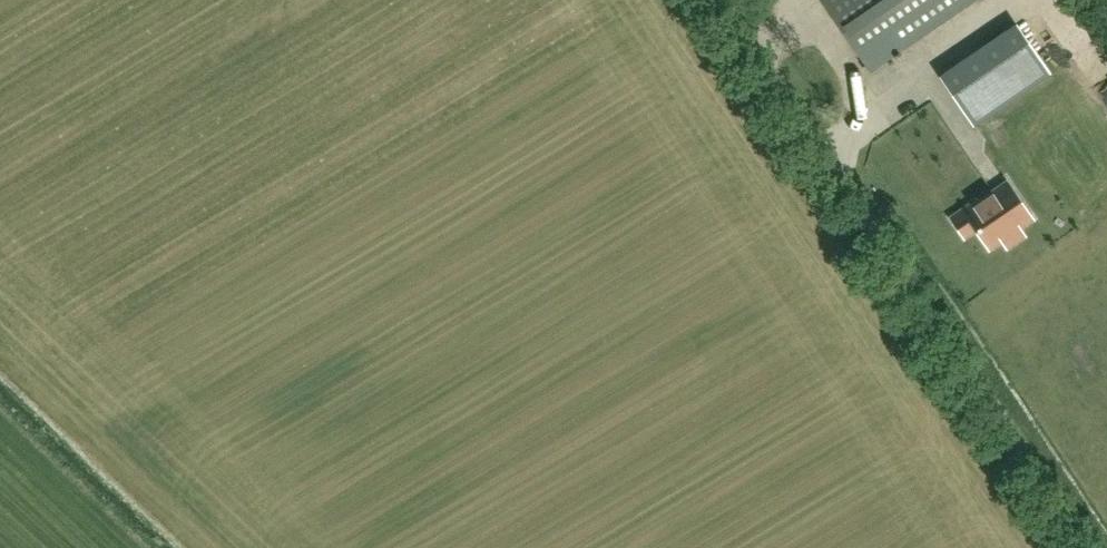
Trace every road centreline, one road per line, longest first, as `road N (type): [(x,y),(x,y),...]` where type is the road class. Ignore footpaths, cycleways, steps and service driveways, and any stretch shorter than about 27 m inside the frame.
road 1 (unclassified): [(1091,547),(733,0)]

